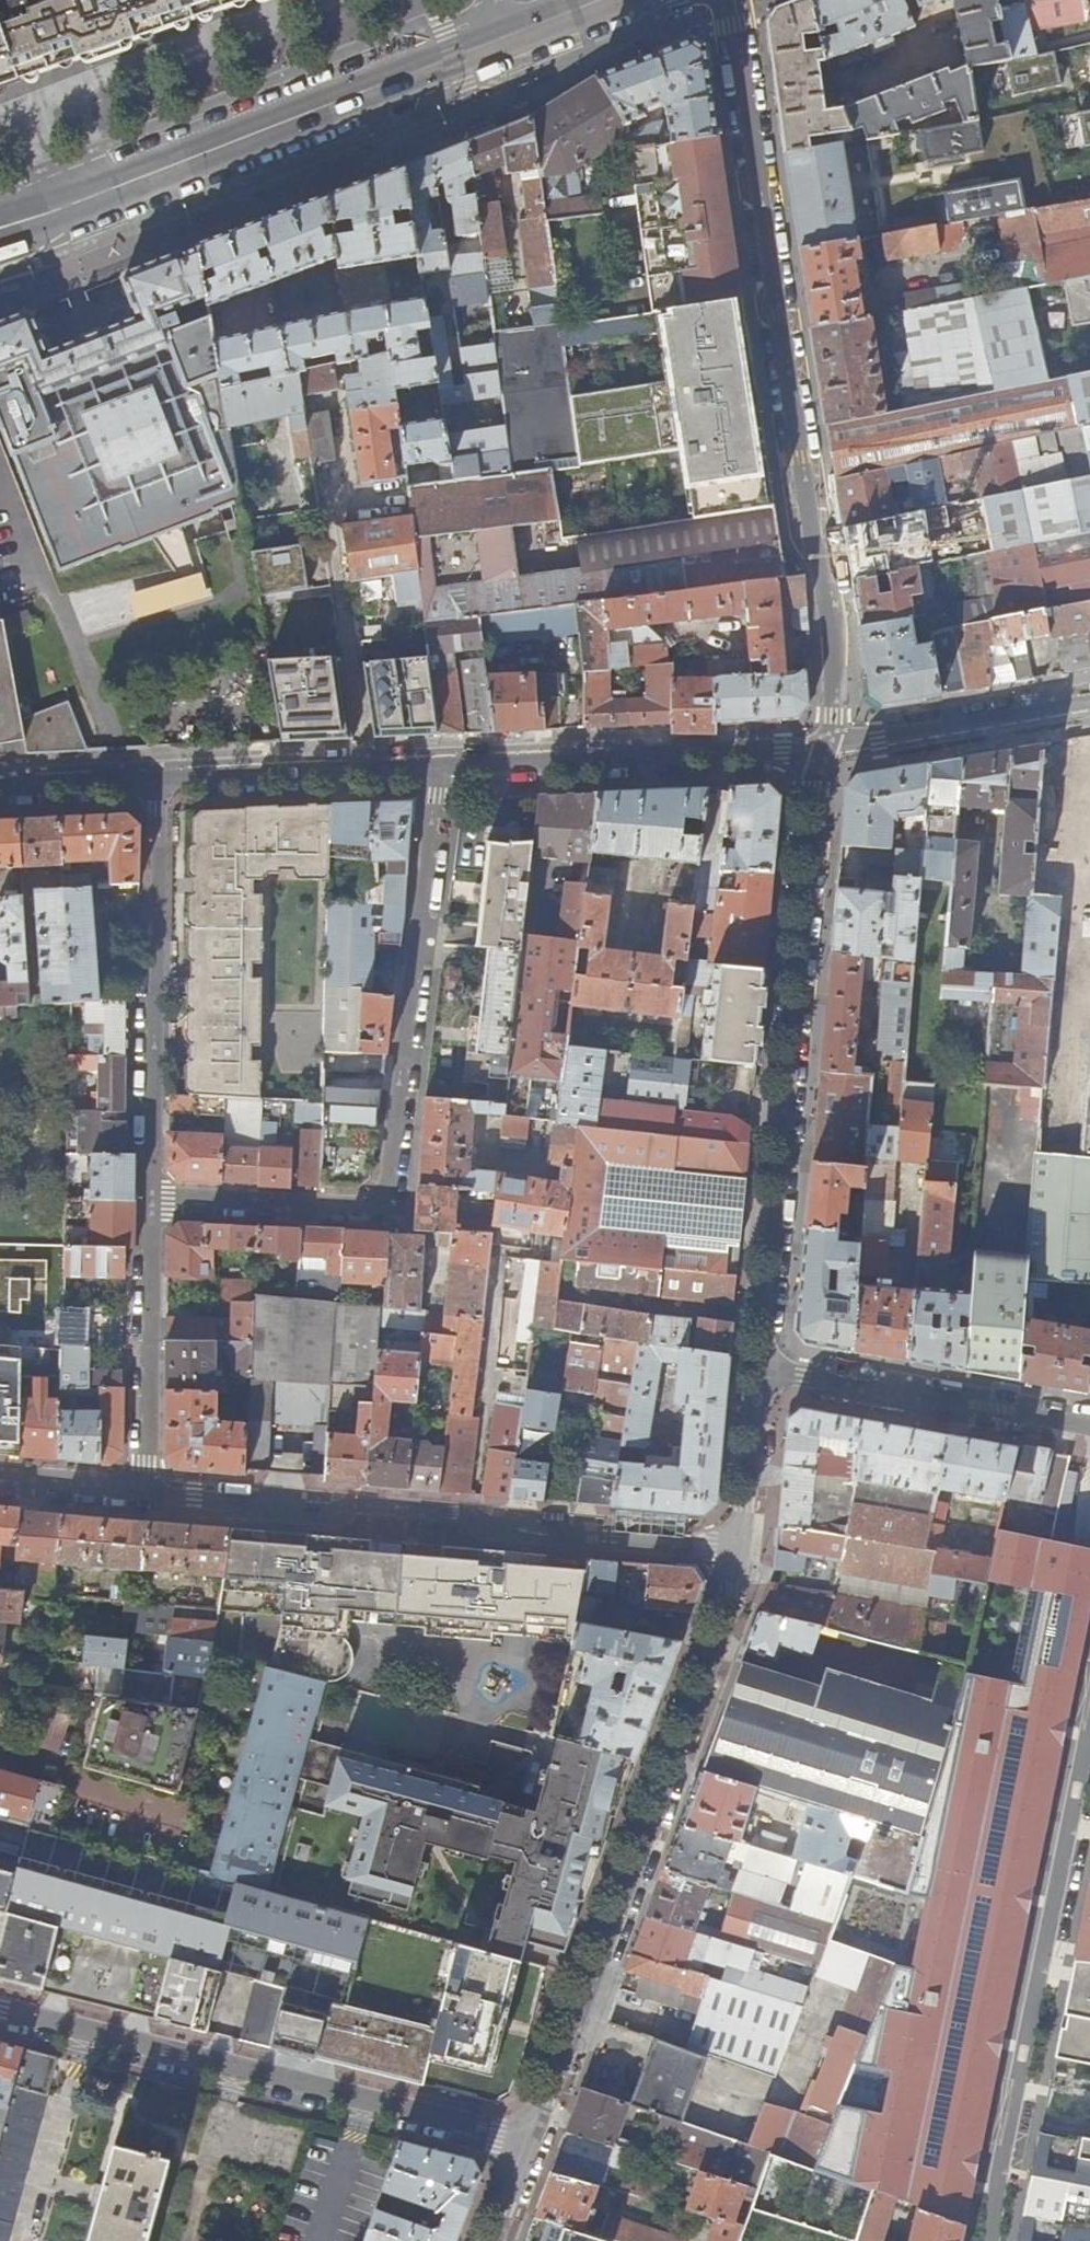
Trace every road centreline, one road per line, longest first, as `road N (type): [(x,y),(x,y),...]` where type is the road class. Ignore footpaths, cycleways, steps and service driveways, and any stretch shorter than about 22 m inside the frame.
road 1 (residential): [(730,0),(832,632),(827,747)]
road 2 (residential): [(437,767),(393,1212),(152,1199)]
road 3 (residential): [(827,747),(814,788),(758,1367)]
road 4 (residential): [(740,1554),(734,1593),(533,2136)]
road 5 (residential): [(740,1554),(479,1530),(460,1514),(348,1506),(332,1515),(145,1491)]
road 6 (residential): [(533,2136),(0,2010)]
road 7 (residential): [(1089,1723),(992,2240)]
road 8 (primary): [(77,203),(508,36)]
road 9 (residential): [(156,777),(152,1199)]
road 10 (residential): [(437,767),(827,747)]
road 11 (residential): [(1089,1425),(758,1367)]
road 12 (residential): [(152,1199),(145,1491)]
road 13 (residential): [(156,777),(437,767)]
road 14 (residential): [(1089,704),(827,747)]
road 15 (residential): [(758,1367),(740,1554)]
road 16 (residential): [(0,784),(156,777)]
road 17 (residential): [(145,1491),(0,1479)]

